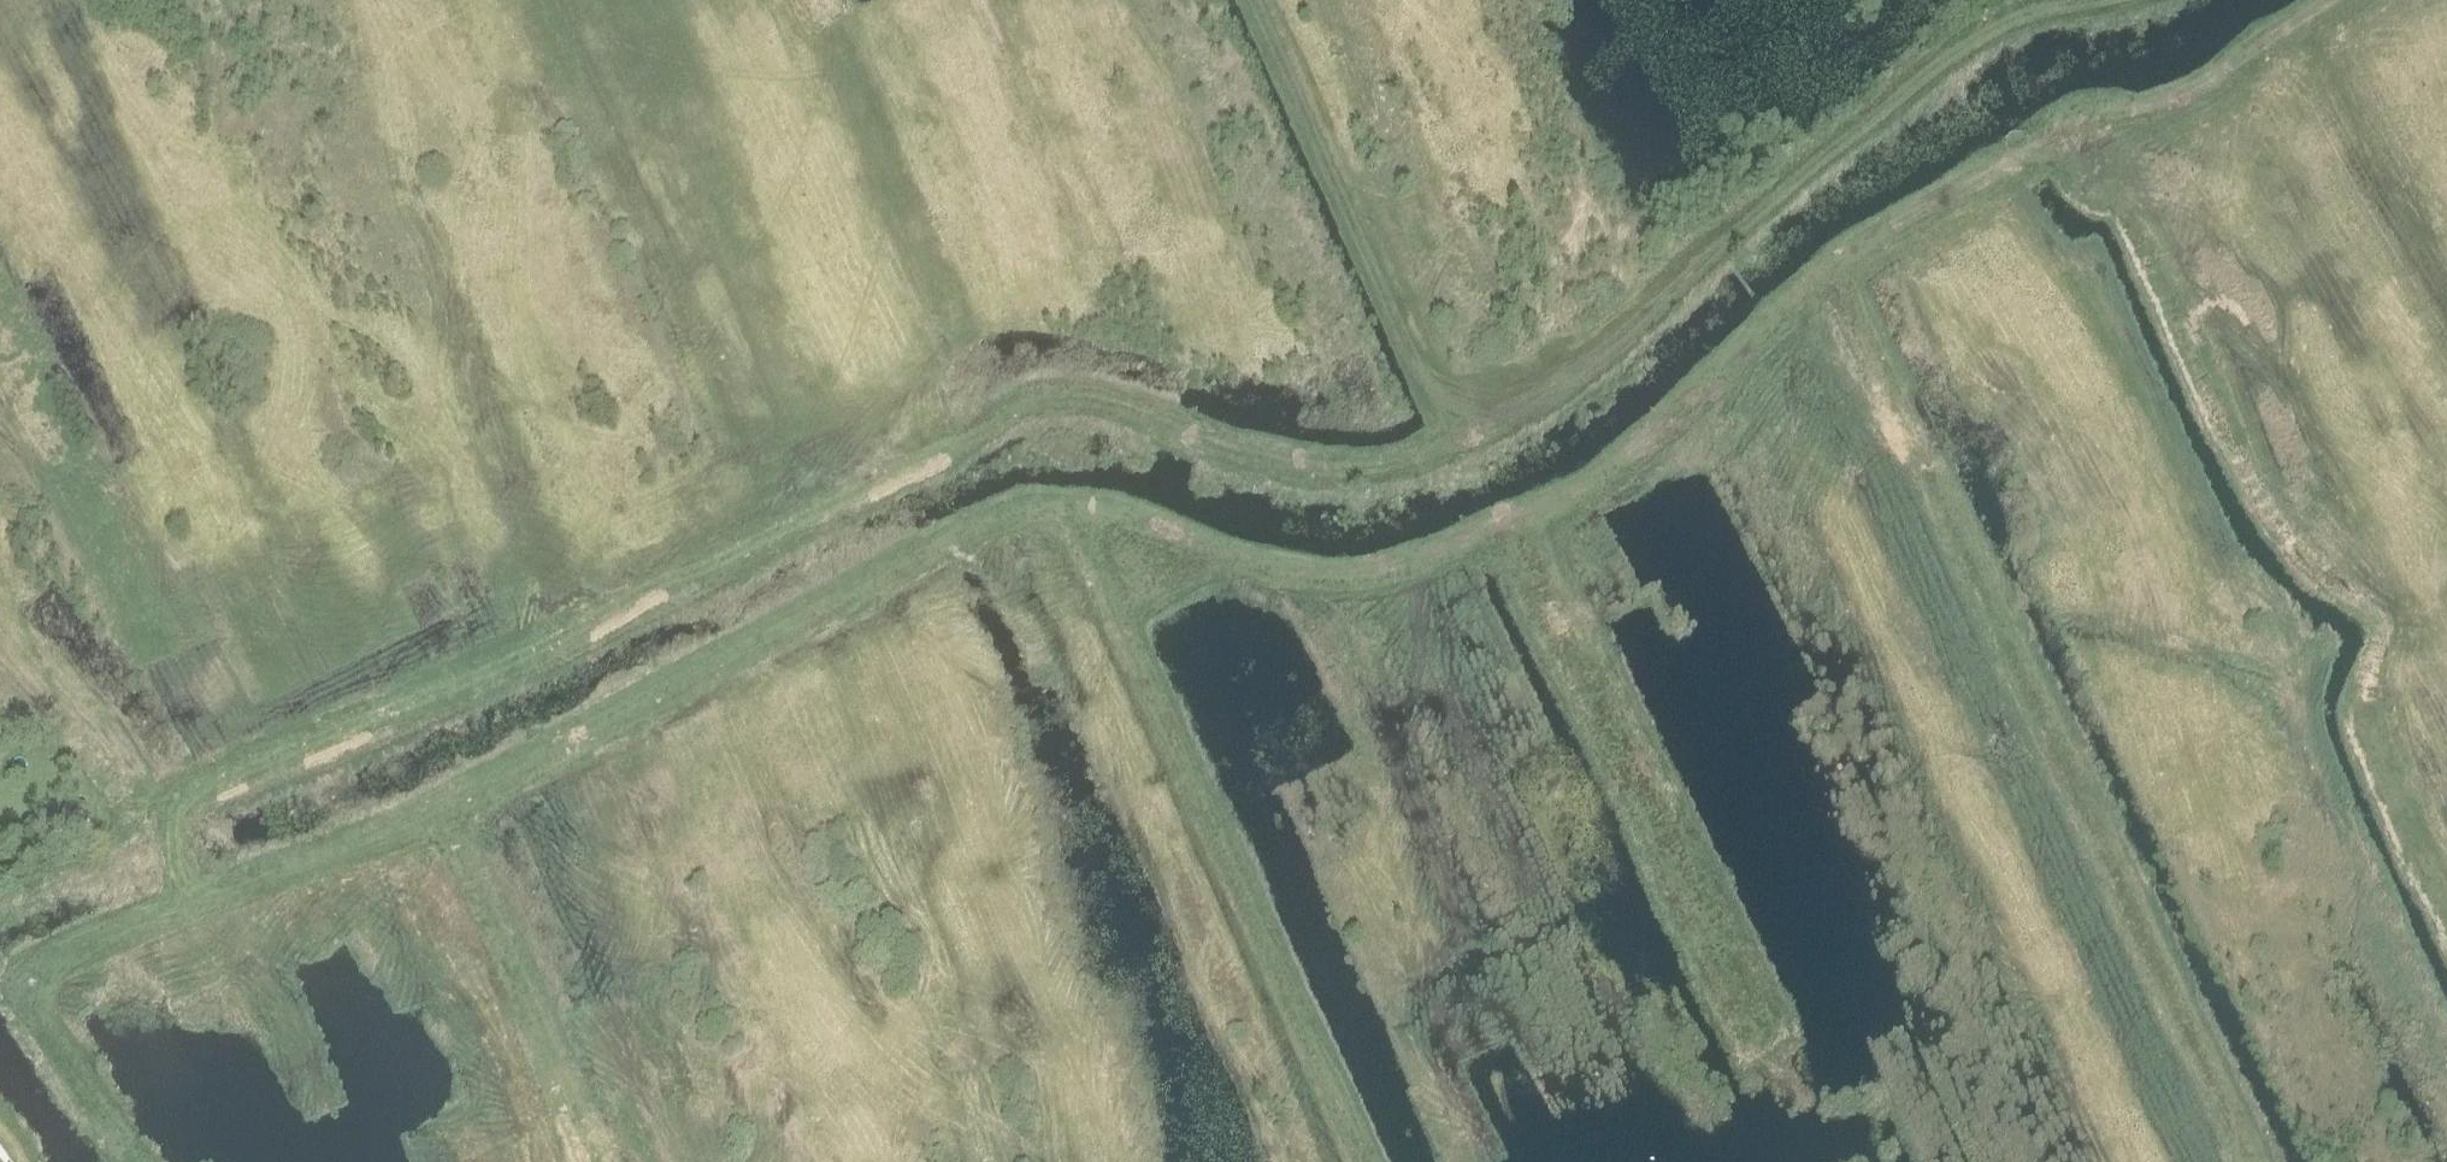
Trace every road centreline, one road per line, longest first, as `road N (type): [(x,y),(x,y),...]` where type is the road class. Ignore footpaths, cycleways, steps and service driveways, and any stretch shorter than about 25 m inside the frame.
road 1 (track): [(144,1161),(54,1035),(47,997),(73,959),(187,901),(445,815),(1016,521),(1065,512),(1121,518),(1234,561),(1343,584),(1511,536),(1595,493),(1837,270),(2083,117),(2160,106),(2330,0)]
road 2 (track): [(2071,0),(2005,14),(1713,248),(1580,367),(1475,436),(1389,467),(1317,471),(1111,409),(1060,402),(1019,407),(702,578),(202,790),(173,814),(187,901)]
road 3 (track): [(596,1161),(445,815)]

